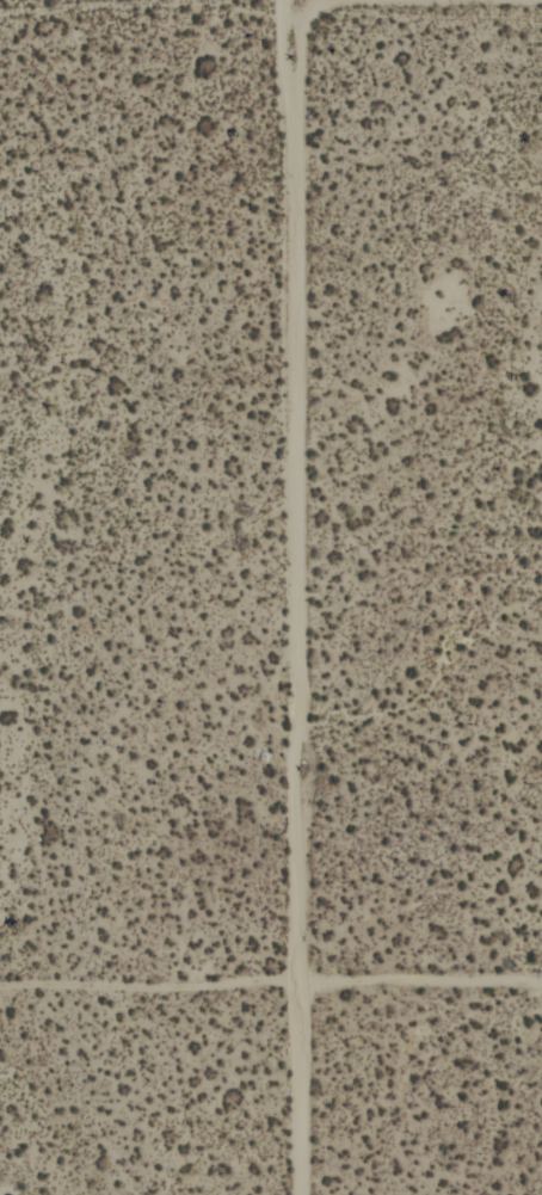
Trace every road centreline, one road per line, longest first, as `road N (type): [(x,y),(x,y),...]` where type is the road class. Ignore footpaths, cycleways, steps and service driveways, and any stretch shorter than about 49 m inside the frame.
road 1 (residential): [(307,1194),(302,988),(324,682),(301,0)]
road 2 (track): [(0,987),(302,988)]
road 3 (residential): [(541,15),(318,0)]

